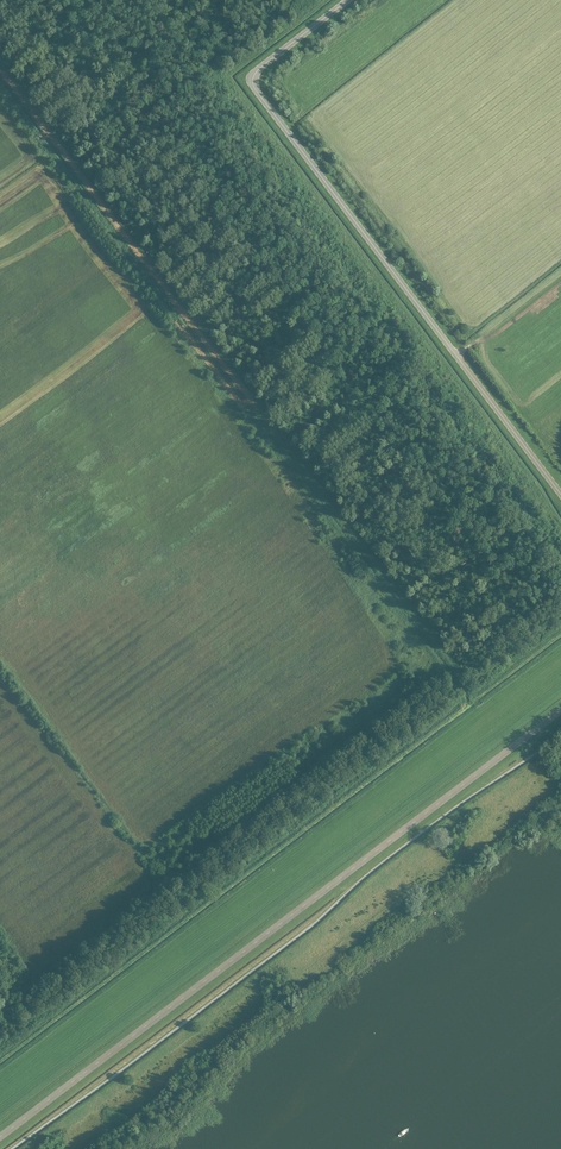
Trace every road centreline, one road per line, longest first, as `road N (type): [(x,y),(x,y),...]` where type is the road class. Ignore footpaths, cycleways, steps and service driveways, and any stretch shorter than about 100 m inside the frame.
road 1 (tertiary): [(0,1138),(560,711)]
road 2 (unclassified): [(348,0),(259,69),(254,87),(560,494)]

